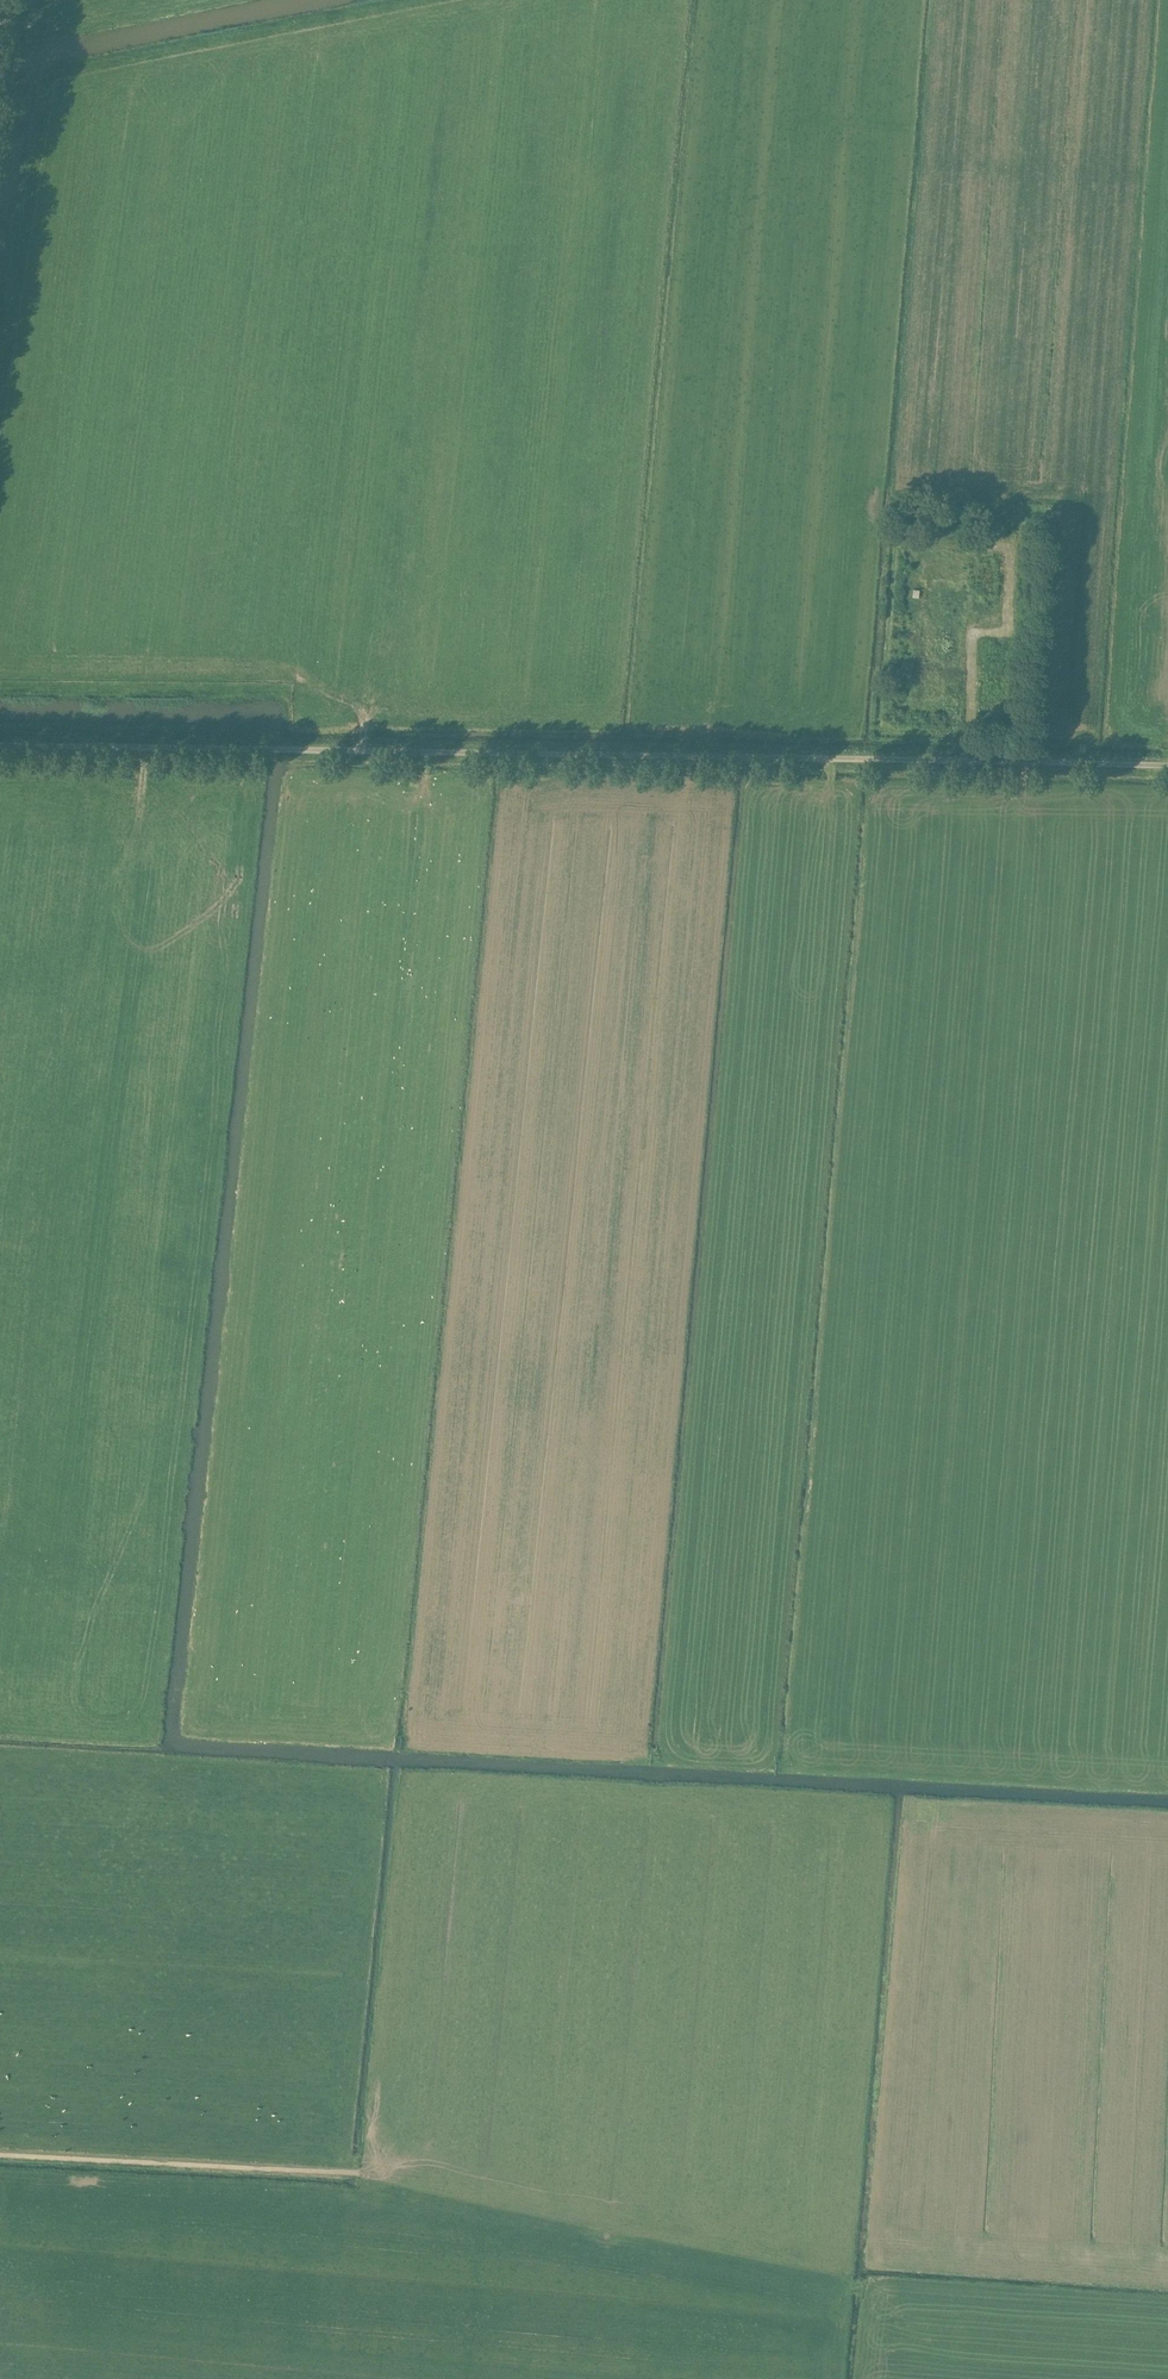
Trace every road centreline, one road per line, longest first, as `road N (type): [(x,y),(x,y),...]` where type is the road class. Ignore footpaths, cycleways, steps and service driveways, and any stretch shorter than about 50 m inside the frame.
road 1 (unclassified): [(1167,766),(0,742)]

